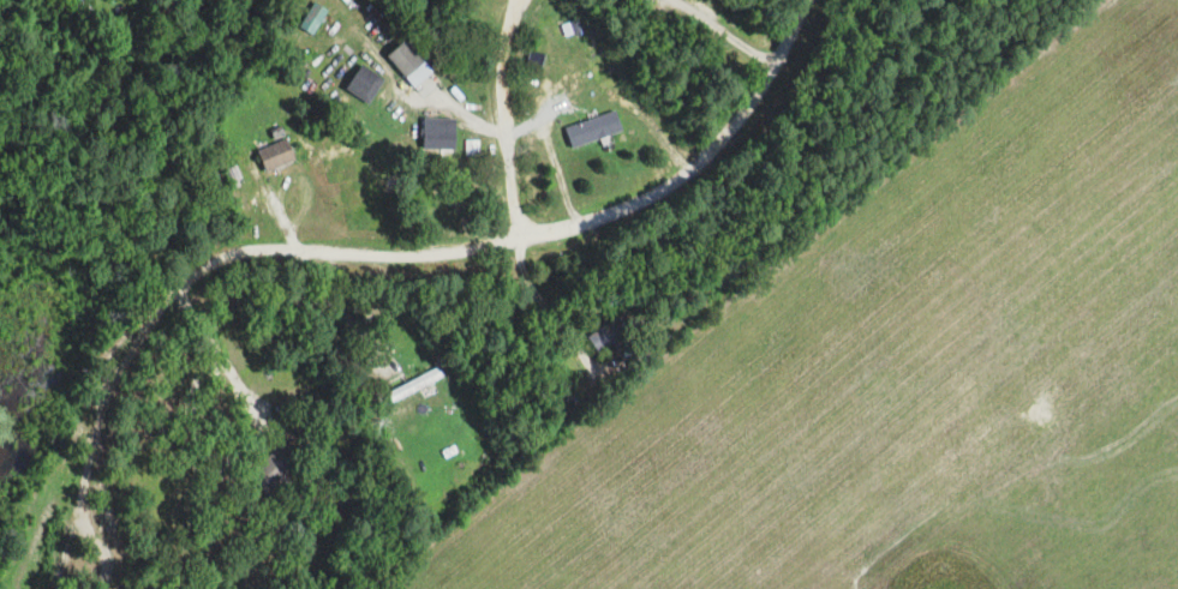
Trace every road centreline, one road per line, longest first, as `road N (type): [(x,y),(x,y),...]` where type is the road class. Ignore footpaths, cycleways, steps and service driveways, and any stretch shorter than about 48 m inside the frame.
road 1 (residential): [(189,280),(229,256),(518,241),(626,210),(664,191),(742,116),(808,0)]
road 2 (residential): [(518,241),(503,55),(518,0)]

